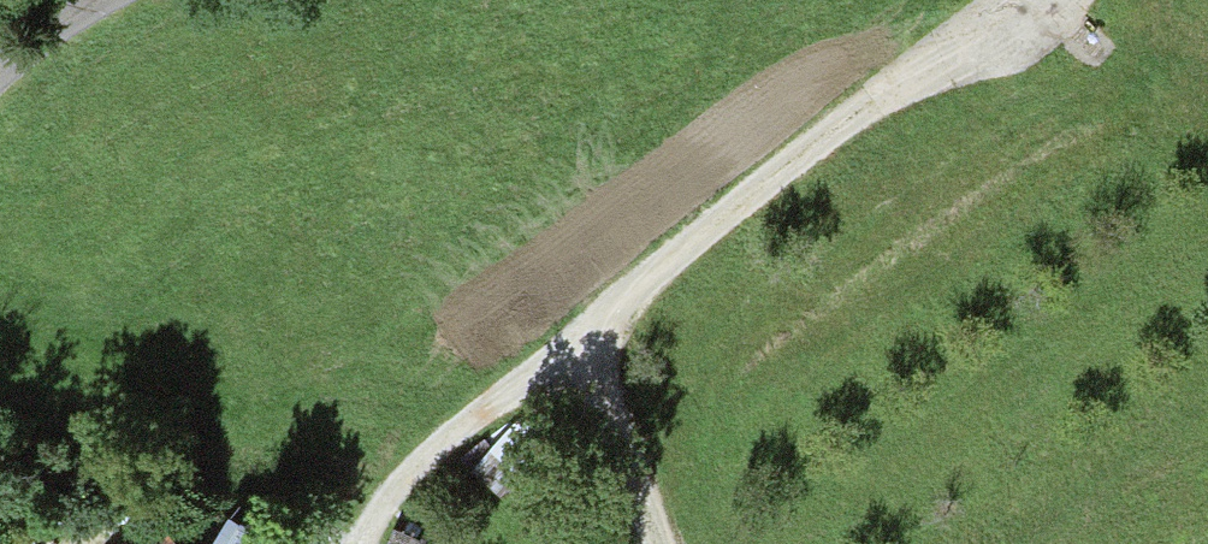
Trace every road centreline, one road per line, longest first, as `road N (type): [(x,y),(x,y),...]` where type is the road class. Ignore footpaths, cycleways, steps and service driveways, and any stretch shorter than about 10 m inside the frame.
road 1 (track): [(352,543),(370,505),(437,432),(570,344),(783,162),(993,0)]
road 2 (track): [(570,344),(653,543)]
road 3 (track): [(110,0),(0,74)]

